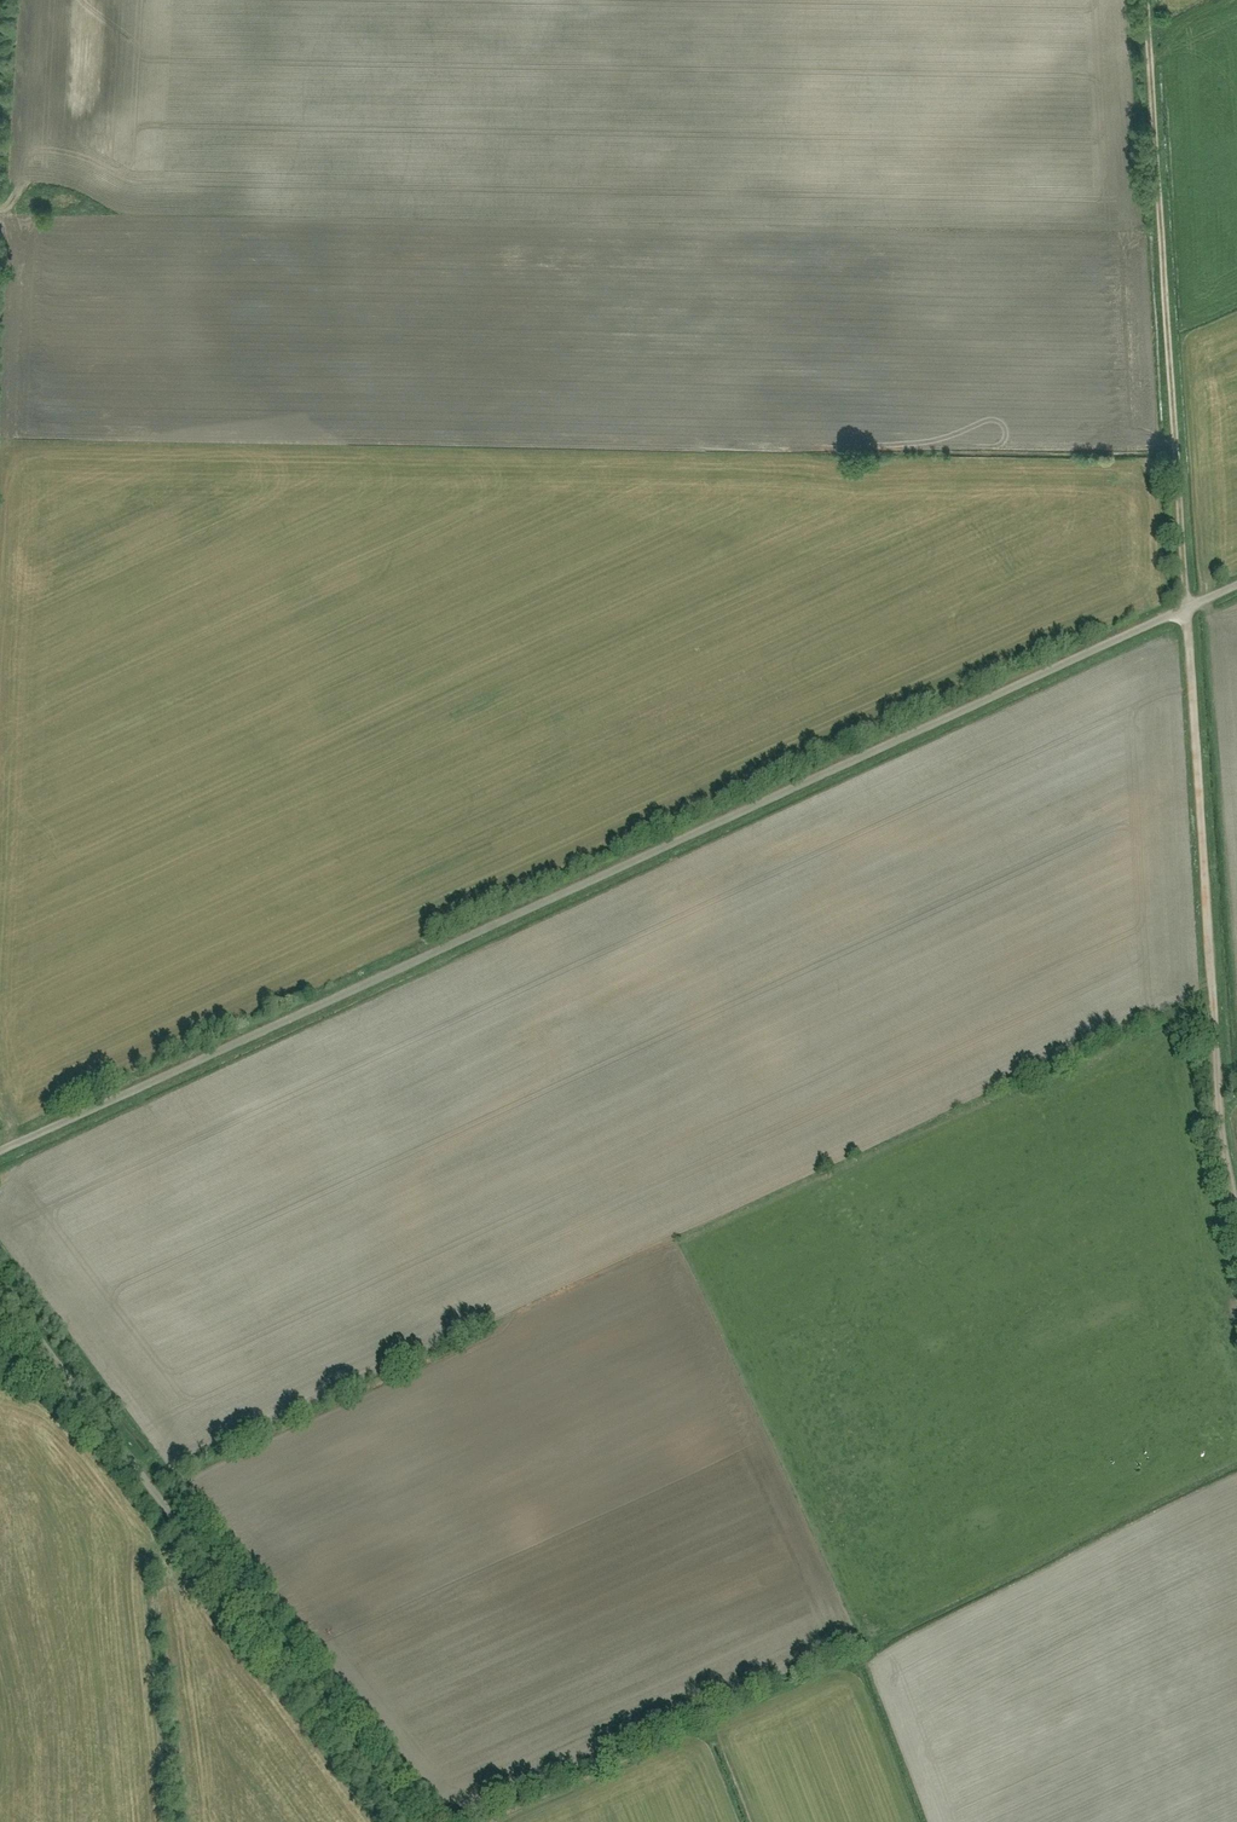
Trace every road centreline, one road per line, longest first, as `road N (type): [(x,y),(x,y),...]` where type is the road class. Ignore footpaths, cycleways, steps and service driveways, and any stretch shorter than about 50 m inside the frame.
road 1 (residential): [(0,1151),(1236,584)]
road 2 (track): [(1145,0),(1219,1117),(1236,1198)]
road 3 (residential): [(410,1821),(0,1279)]

